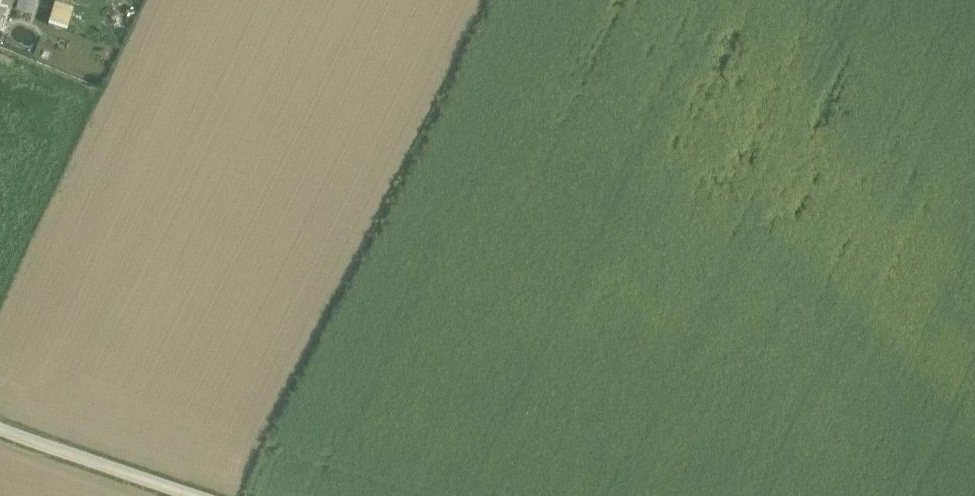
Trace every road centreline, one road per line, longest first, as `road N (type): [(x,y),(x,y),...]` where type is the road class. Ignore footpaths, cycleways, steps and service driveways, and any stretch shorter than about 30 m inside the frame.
road 1 (unclassified): [(0,428),(200,495)]

